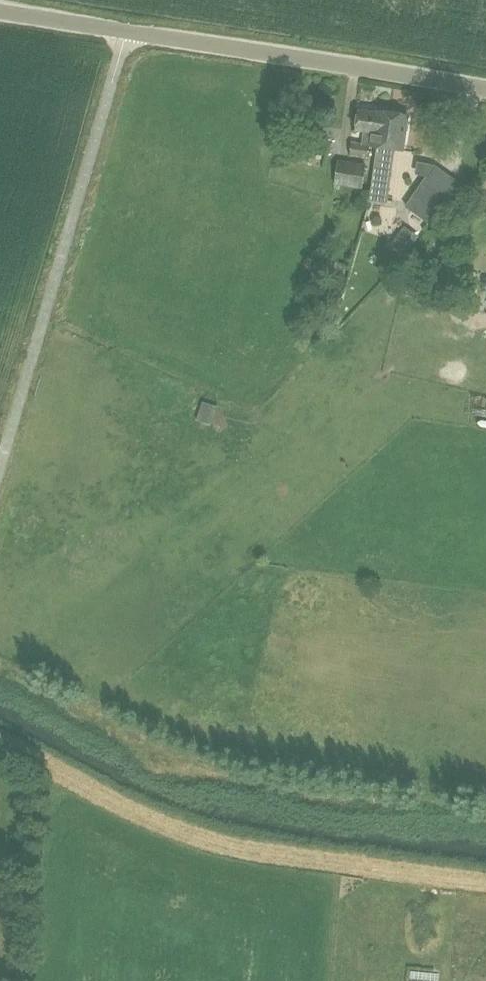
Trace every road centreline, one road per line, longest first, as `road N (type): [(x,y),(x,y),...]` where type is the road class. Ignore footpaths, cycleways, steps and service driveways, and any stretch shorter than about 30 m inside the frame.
road 1 (unclassified): [(485,88),(0,9)]

